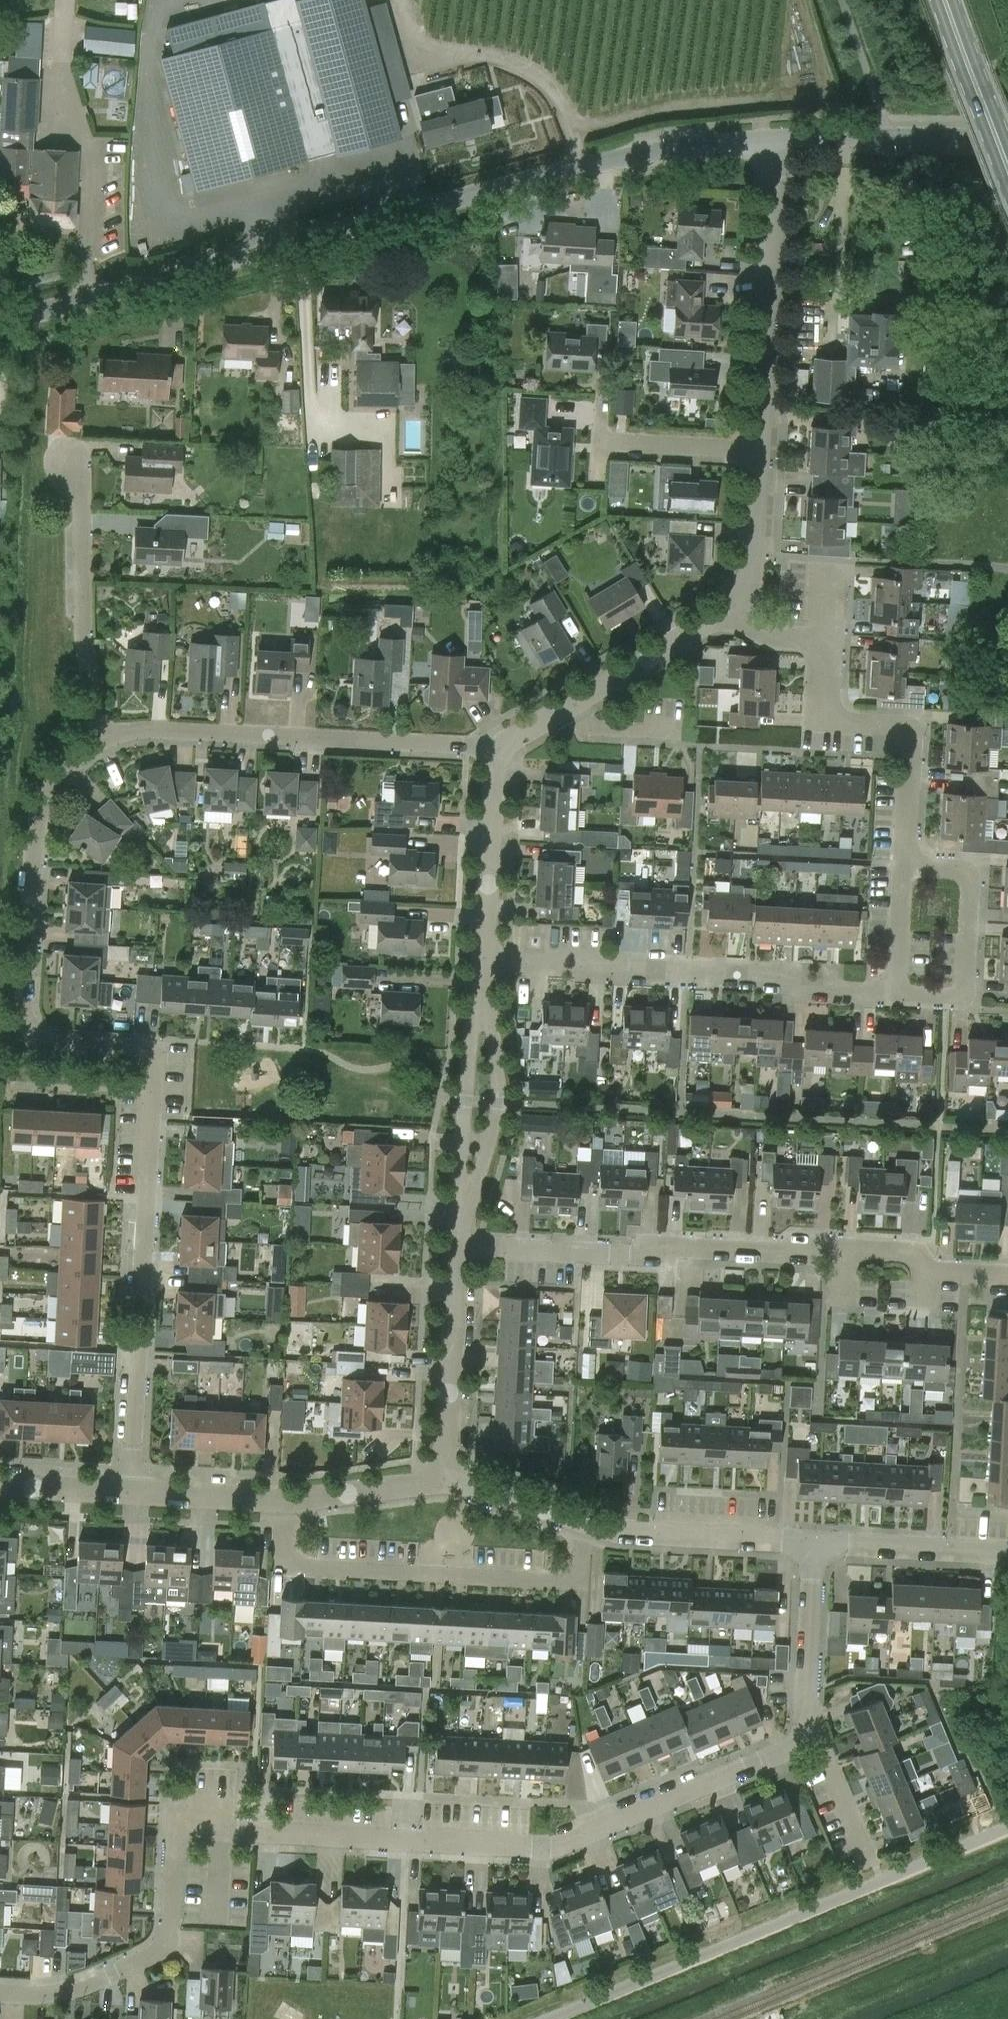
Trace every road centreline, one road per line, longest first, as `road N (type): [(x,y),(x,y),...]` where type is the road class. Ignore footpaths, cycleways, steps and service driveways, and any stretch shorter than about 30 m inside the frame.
road 1 (residential): [(806,1735),(755,1765),(556,1847),(184,1831),(173,1846),(167,1934),(153,1954),(61,1992),(0,1995)]
road 2 (residential): [(132,1492),(154,1068),(146,1046),(37,1034),(26,1000),(35,828),(50,790),(109,739)]
road 3 (residential): [(8,318),(583,167),(774,140)]
road 4 (residential): [(1007,1276),(941,1272),(916,1253),(703,1241),(667,1258),(461,1247)]
road 5 (residential): [(774,140),(750,580),(738,612)]
road 6 (residential): [(897,993),(805,989),(778,975),(482,959)]
road 7 (residential): [(283,1500),(282,1562),(579,1577),(581,1526)]
road 8 (residential): [(109,739),(158,727),(475,744),(500,757)]
road 9 (residential): [(904,866),(907,737),(828,718),(826,642),(766,634),(738,612)]
road 10 (unclassified): [(546,2018),(877,1880)]
road 11 (residential): [(109,739),(94,709),(83,631),(82,502),(66,466)]
road 12 (residential): [(738,612),(527,731),(500,757)]
road 13 (residential): [(897,993),(966,997),(973,870),(904,866)]
road 14 (residential): [(462,1214),(480,1180),(498,1110),(482,959)]
road 15 (residential): [(482,959),(463,1114),(462,1214)]
road 16 (residential): [(461,1247),(444,1480)]
road 17 (residential): [(774,140),(1007,141)]
road 18 (residential): [(813,1539),(581,1526)]
road 19 (residential): [(500,757),(488,801),(482,959)]
road 20 (residential): [(806,1735),(813,1539)]
road 21 (residential): [(1007,1549),(813,1539)]
road 22 (primary): [(1007,168),(948,0)]
road 23 (residential): [(877,1880),(825,1751),(806,1735)]
road 24 (residential): [(444,1480),(283,1500)]
road 25 (residential): [(283,1500),(132,1492)]
road 26 (residential): [(581,1526),(444,1480)]
road 27 (unclassified): [(877,1880),(1007,1826)]
road 28 (residential): [(0,1484),(132,1492)]
road 29 (residential): [(897,993),(904,866)]

